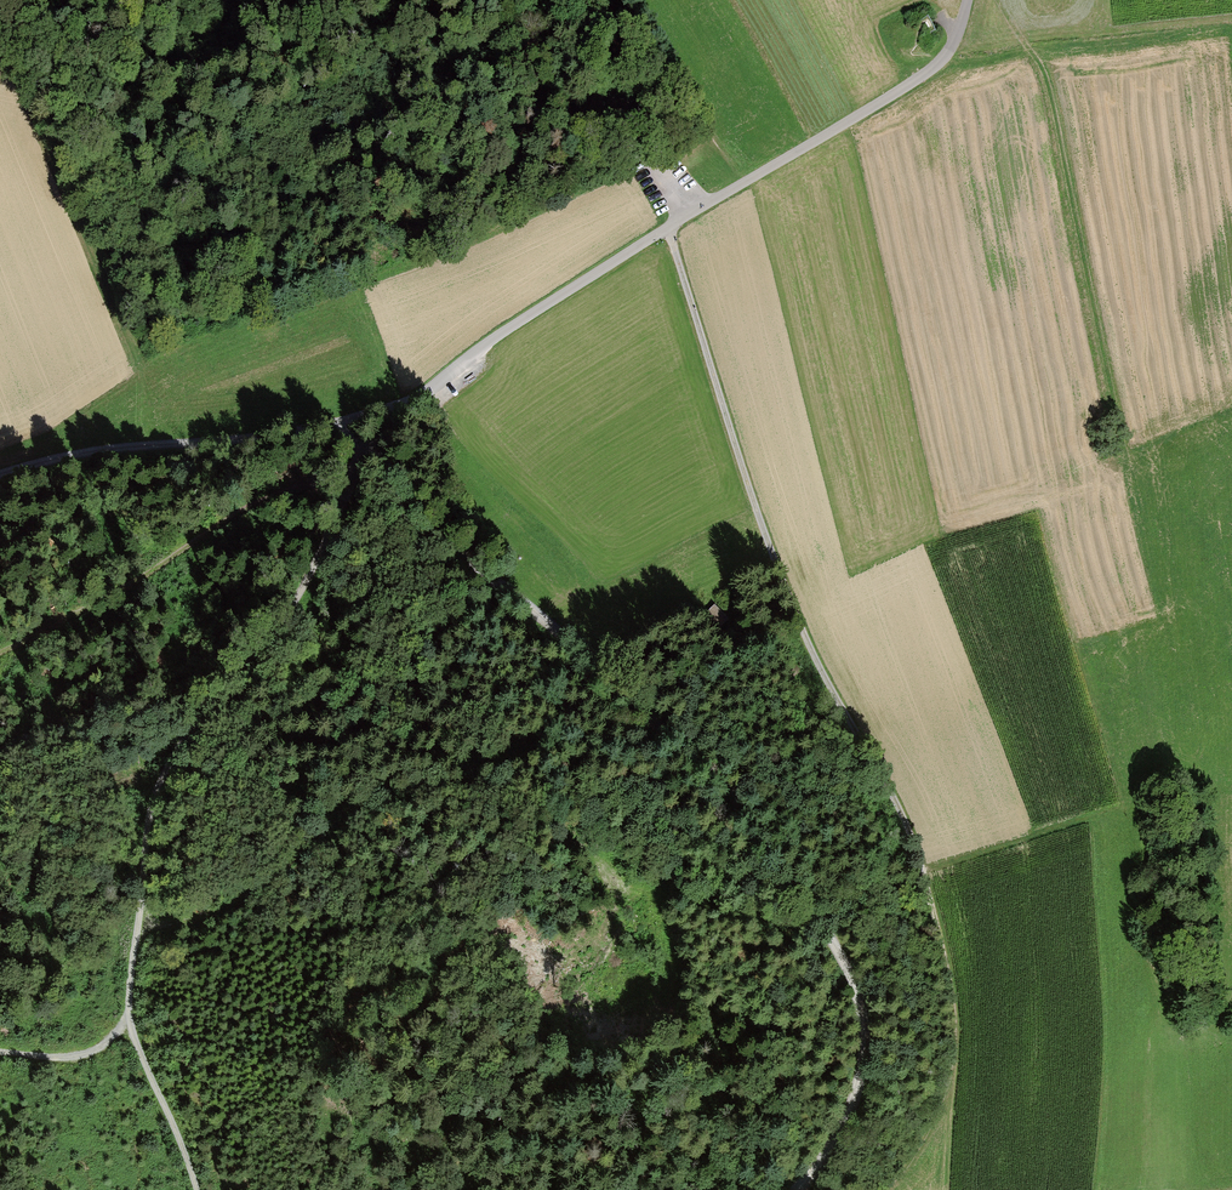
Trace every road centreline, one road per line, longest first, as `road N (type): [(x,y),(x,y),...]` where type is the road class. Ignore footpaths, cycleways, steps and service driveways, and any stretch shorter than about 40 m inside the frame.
road 1 (unclassified): [(370,446),(397,505),(428,542),(596,661),(719,790),(840,957),(861,1013),(866,1058),(857,1106),(797,1189)]
road 2 (track): [(665,228),(767,549),(852,753),(911,857),(942,957),(946,1100)]
road 3 (track): [(131,925),(197,921),(251,894),(353,816),(441,783),(524,804),(566,844),(585,888),(592,1017),(568,1069),(488,1160),(478,1189)]
road 4 (track): [(370,446),(350,505),(298,605),(168,764),(149,828),(131,925),(129,1020),(192,1189)]
road 5 (unclassified): [(964,0),(955,35),(920,77),(498,335)]
road 6 (track): [(370,446),(0,649)]
road 7 (track): [(998,0),(1048,91),(1108,395)]
road 8 (track): [(0,477),(125,447),(340,421)]
road 9 (track): [(741,185),(634,0)]
road 10 (track): [(129,1020),(94,1054),(0,1052)]
road 11 (unclassified): [(418,397),(340,421),(370,446)]

